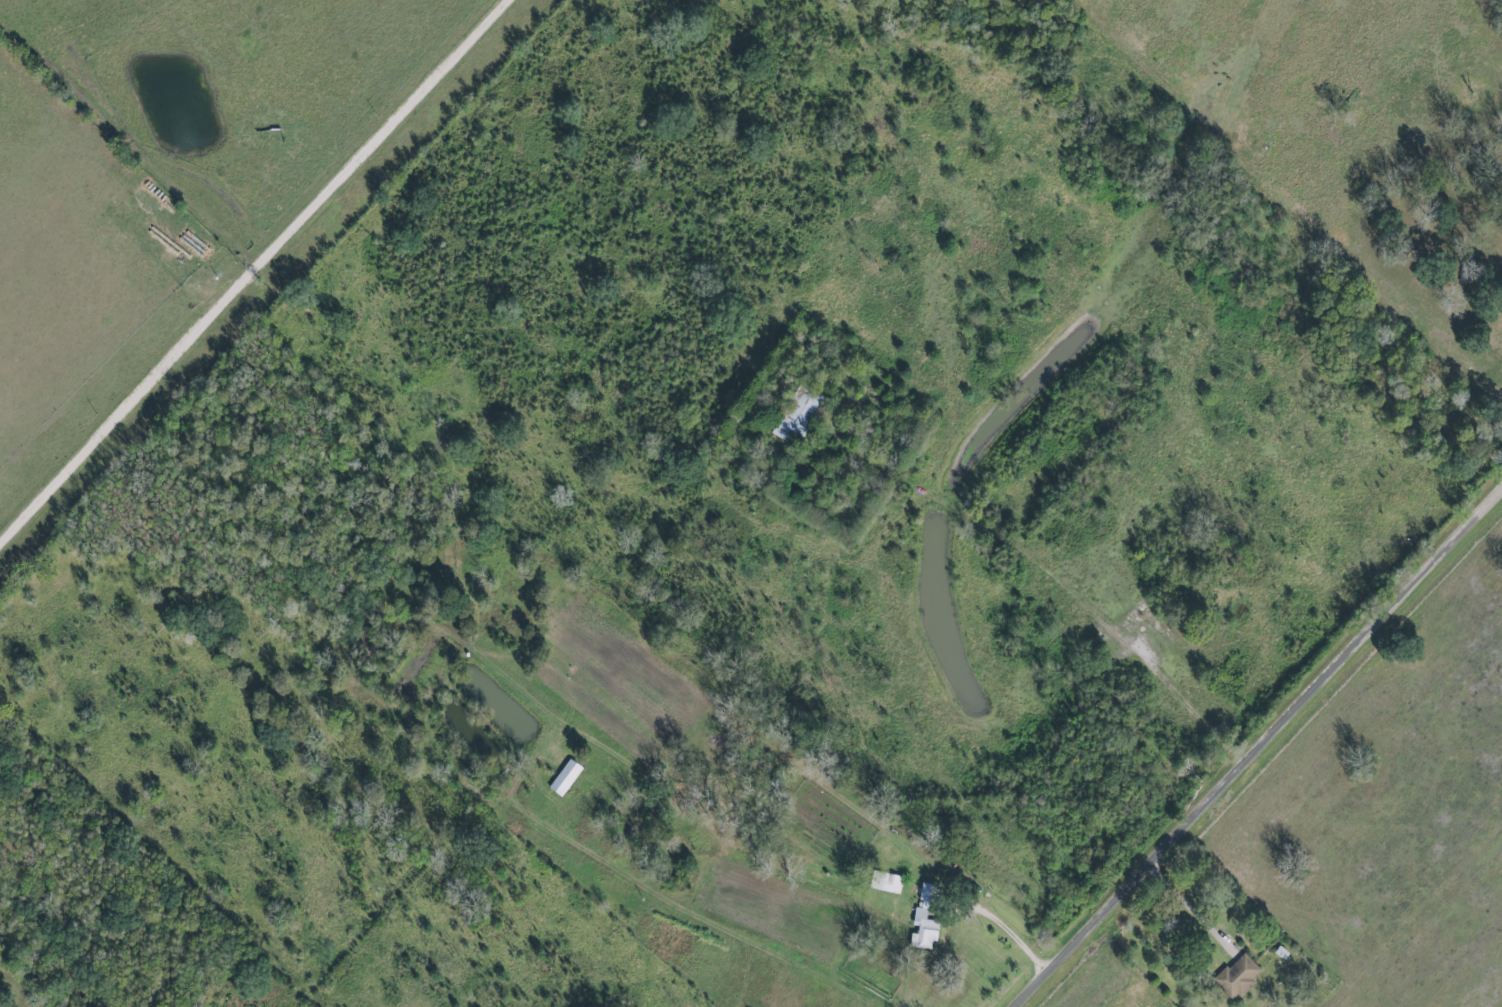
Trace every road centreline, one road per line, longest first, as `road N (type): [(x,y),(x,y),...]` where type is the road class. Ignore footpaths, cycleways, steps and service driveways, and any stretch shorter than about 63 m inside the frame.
road 1 (residential): [(515,0),(0,552)]
road 2 (residential): [(1021,1006),(1501,492)]

